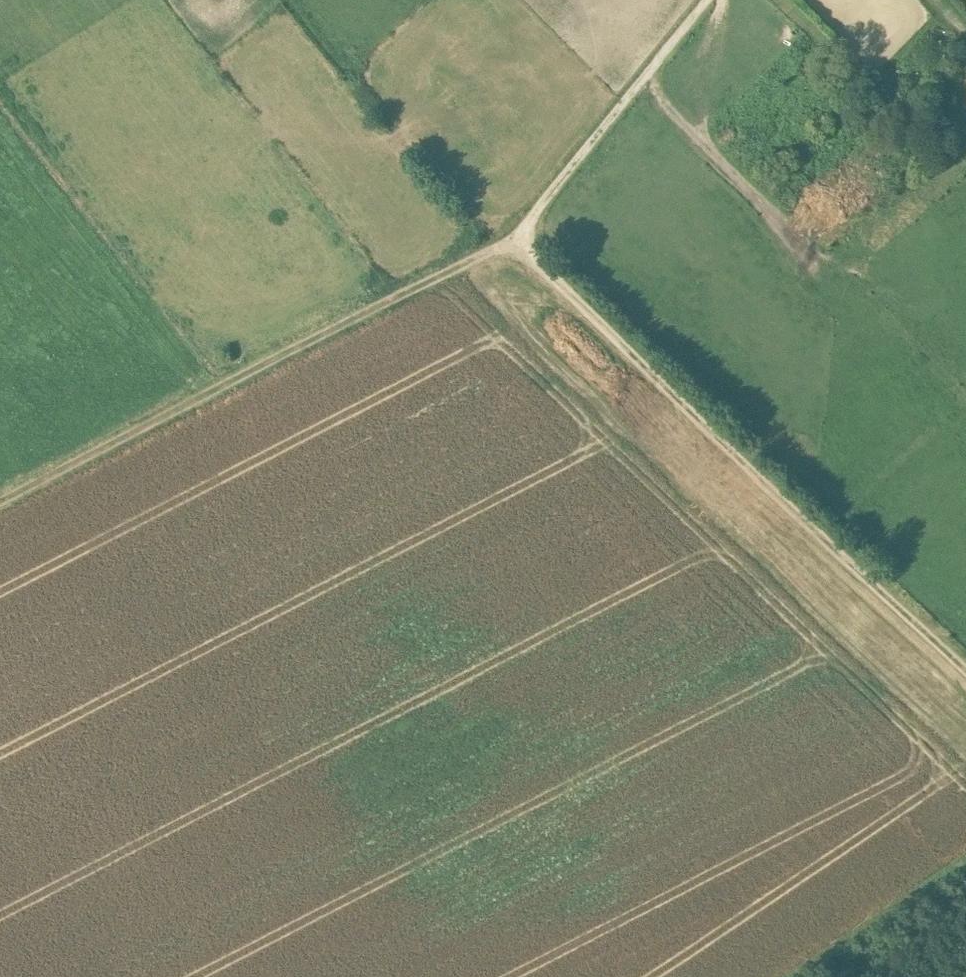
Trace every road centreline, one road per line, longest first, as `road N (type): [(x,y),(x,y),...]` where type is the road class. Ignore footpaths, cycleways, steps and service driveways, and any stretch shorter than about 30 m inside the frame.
road 1 (track): [(965,671),(522,235),(716,0)]
road 2 (track): [(522,235),(0,506)]

